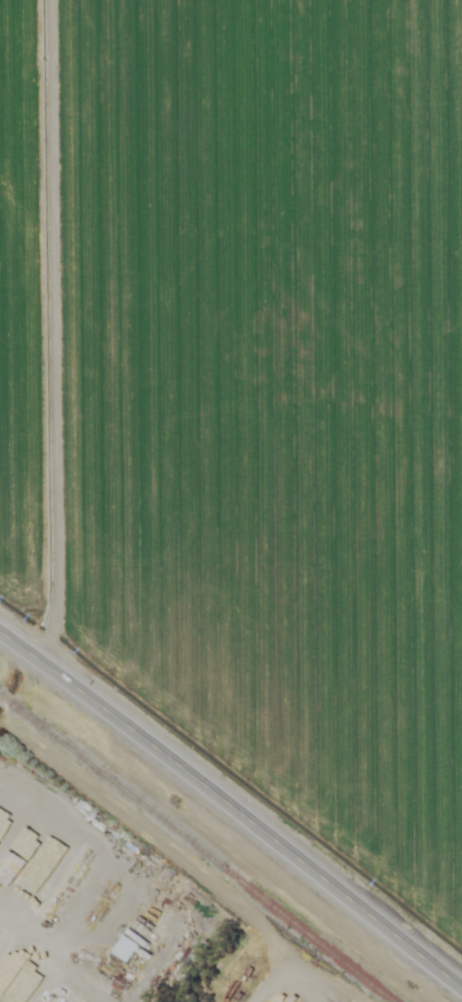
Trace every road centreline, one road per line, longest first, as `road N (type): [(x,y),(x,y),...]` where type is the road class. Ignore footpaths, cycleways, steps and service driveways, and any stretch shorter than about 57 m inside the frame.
road 1 (primary): [(461,990),(0,633)]

